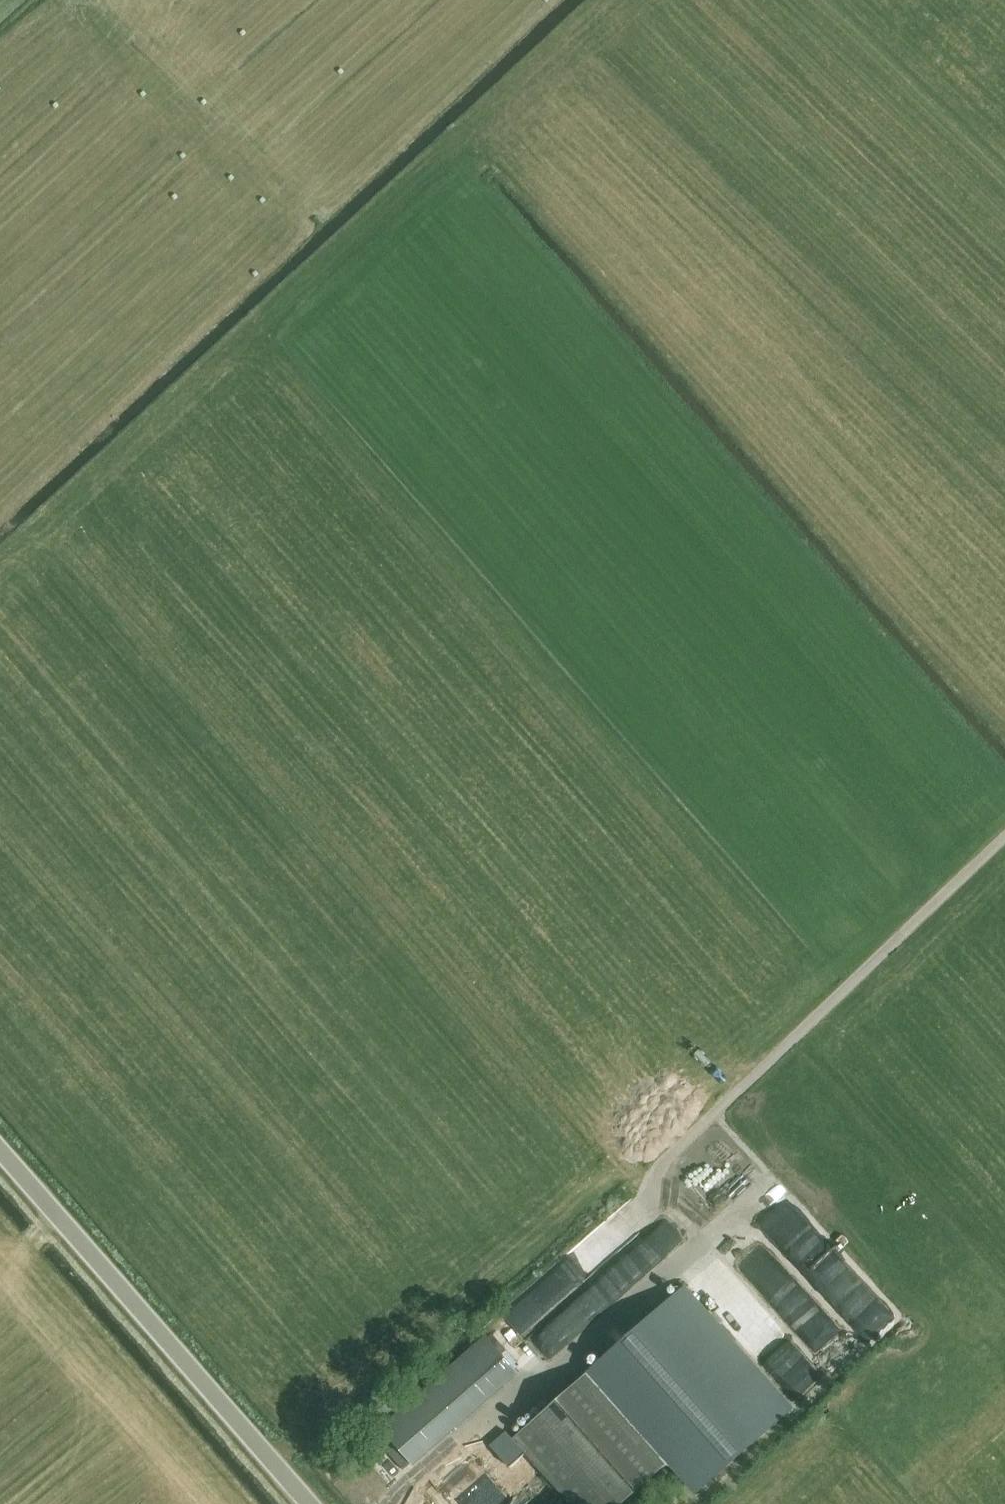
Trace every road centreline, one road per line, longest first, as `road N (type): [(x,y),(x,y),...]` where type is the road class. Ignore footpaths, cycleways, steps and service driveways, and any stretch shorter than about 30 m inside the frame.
road 1 (tertiary): [(306,1503),(0,1154)]

